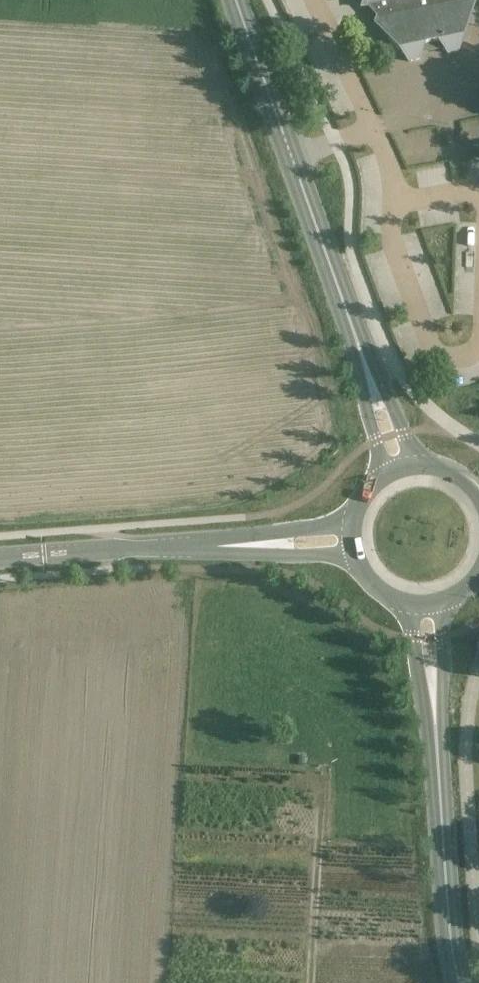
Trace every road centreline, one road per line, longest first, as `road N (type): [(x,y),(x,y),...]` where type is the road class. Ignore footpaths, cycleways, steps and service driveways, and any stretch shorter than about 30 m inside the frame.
road 1 (tertiary): [(234,0),(364,360)]
road 2 (tertiary): [(458,982),(433,724)]
road 3 (unclassified): [(42,555),(203,543)]
road 4 (unclassified): [(353,521),(203,543)]
road 5 (unclassified): [(203,543),(353,556)]
road 6 (tertiary): [(406,605),(433,724)]
road 7 (tertiary): [(433,724),(442,604)]

